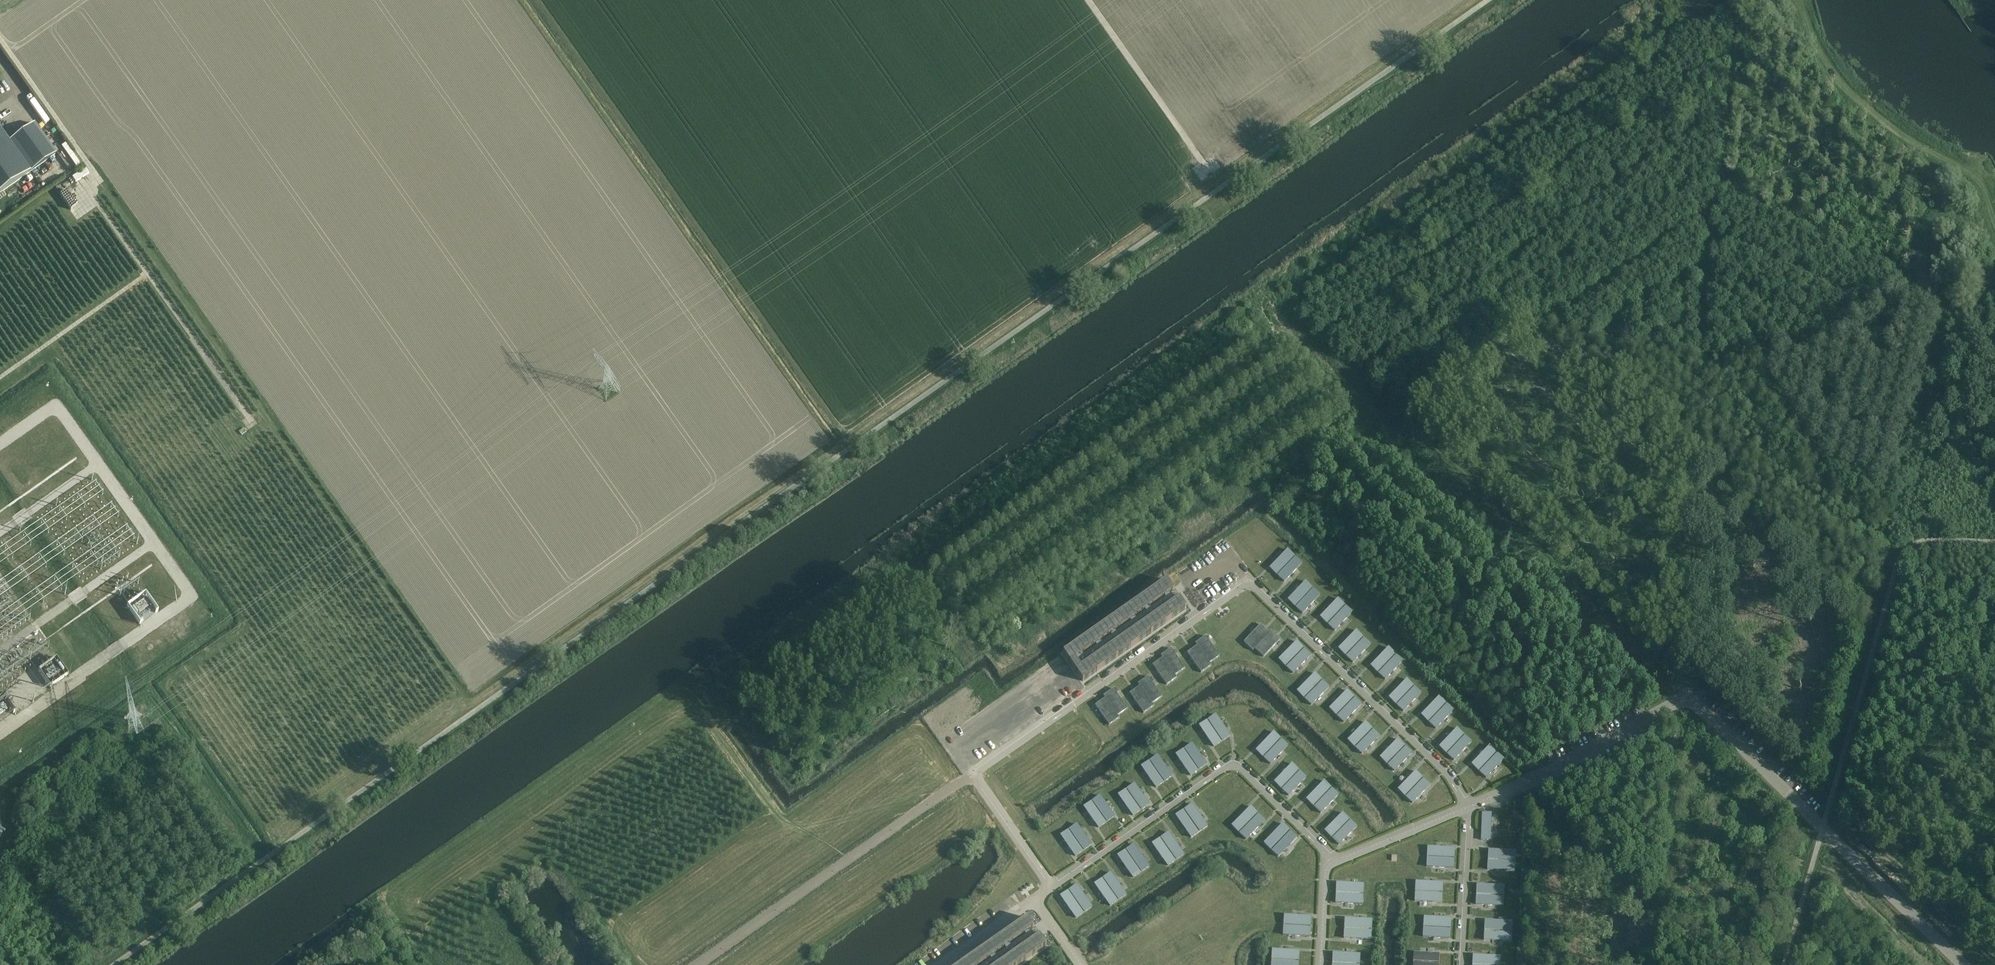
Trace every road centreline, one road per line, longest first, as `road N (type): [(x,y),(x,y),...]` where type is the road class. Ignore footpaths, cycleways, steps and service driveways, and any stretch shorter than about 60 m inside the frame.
road 1 (unclassified): [(1648,717),(1686,694),(1962,964)]
road 2 (track): [(250,422),(73,169)]
road 3 (track): [(0,382),(149,277)]

